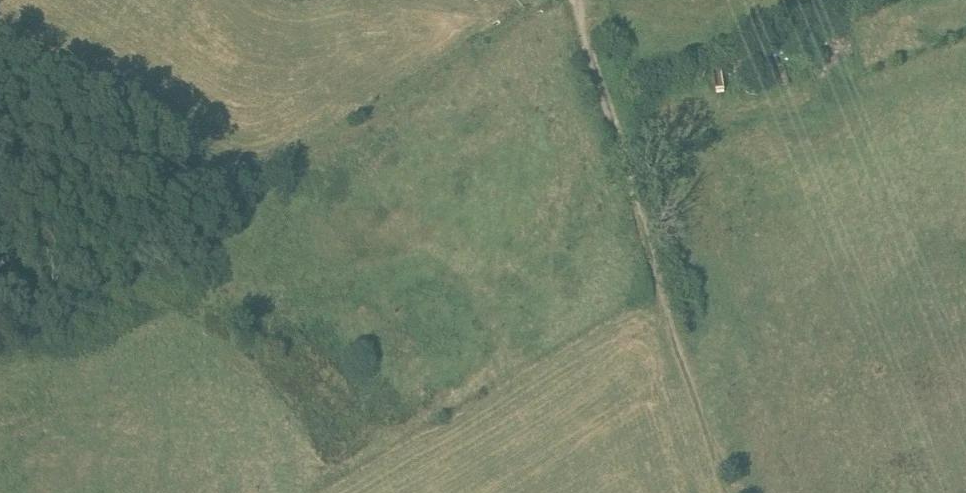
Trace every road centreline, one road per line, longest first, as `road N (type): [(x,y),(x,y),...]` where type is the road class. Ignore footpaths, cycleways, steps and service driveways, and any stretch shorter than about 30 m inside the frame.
road 1 (track): [(728,492),(576,0)]
road 2 (track): [(625,161),(965,19)]

